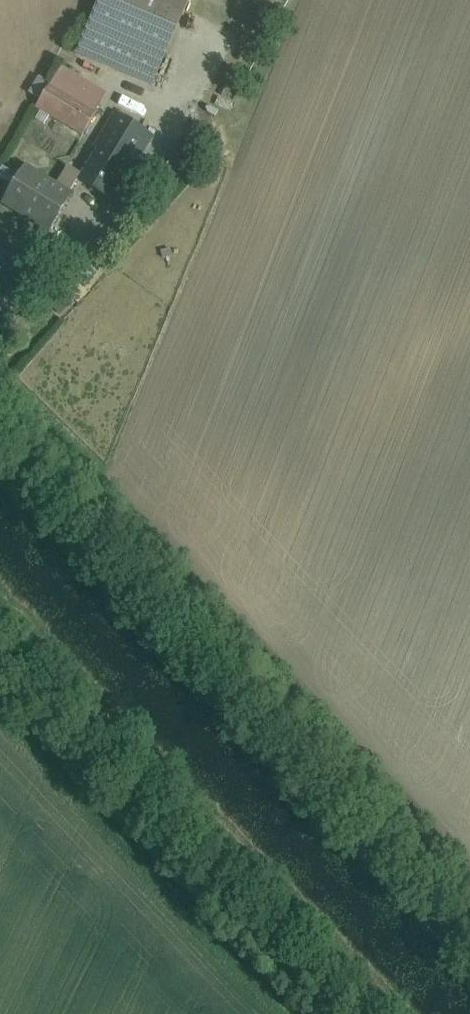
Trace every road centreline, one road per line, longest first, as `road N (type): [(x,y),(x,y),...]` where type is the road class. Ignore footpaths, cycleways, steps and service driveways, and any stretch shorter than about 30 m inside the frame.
road 1 (unclassified): [(0,454),(469,950)]

